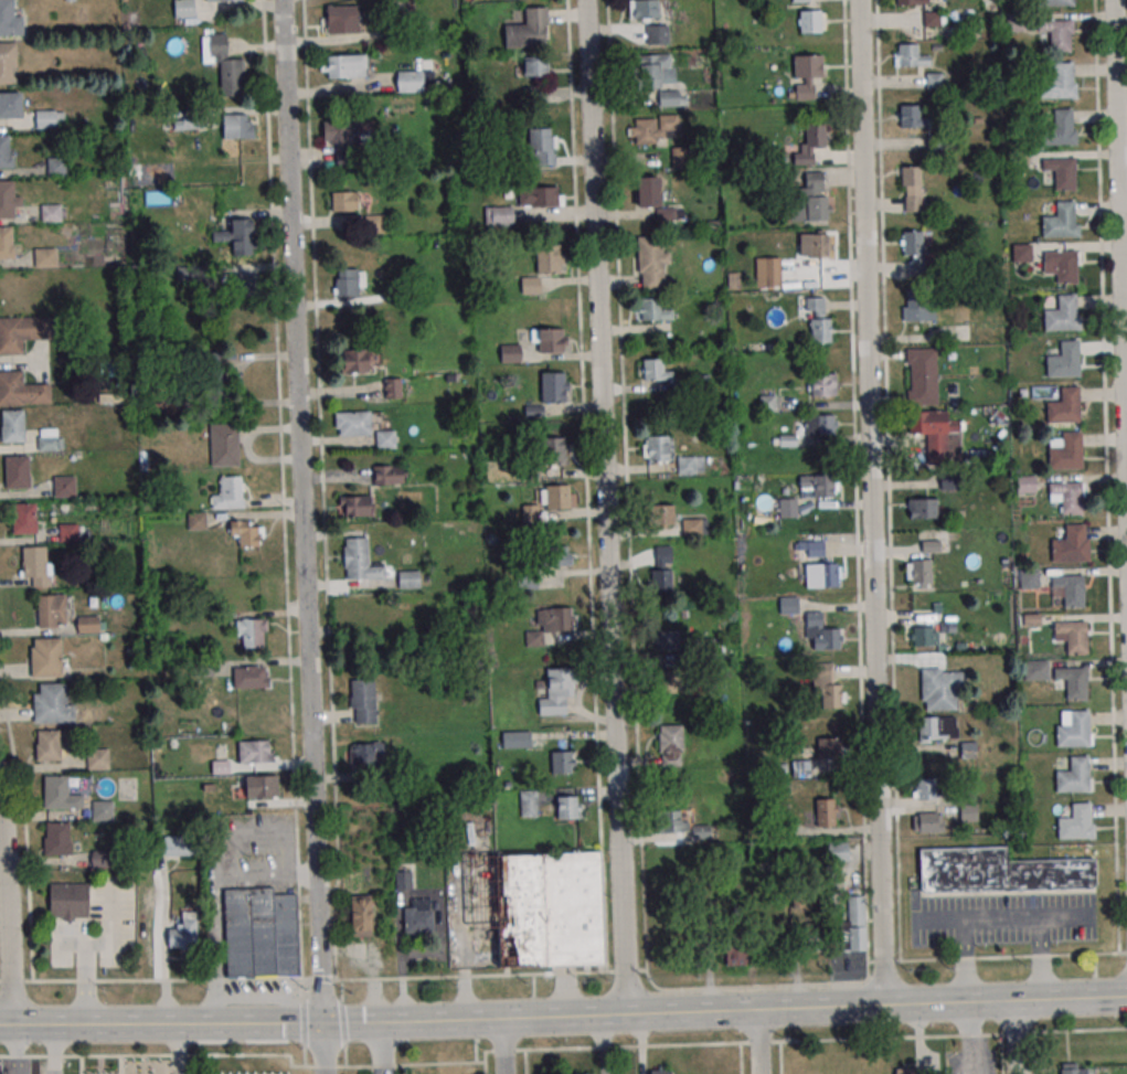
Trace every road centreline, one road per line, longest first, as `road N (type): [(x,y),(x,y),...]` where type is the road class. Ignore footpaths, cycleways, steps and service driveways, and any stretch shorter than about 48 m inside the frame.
road 1 (residential): [(323,1024),(281,0)]
road 2 (secondary): [(0,1025),(382,1023),(1016,1000)]
road 3 (residential): [(628,1014),(589,0)]
road 4 (residential): [(886,1006),(859,0)]
road 5 (residential): [(1126,494),(1114,0)]
road 6 (residential): [(12,1024),(0,794)]

